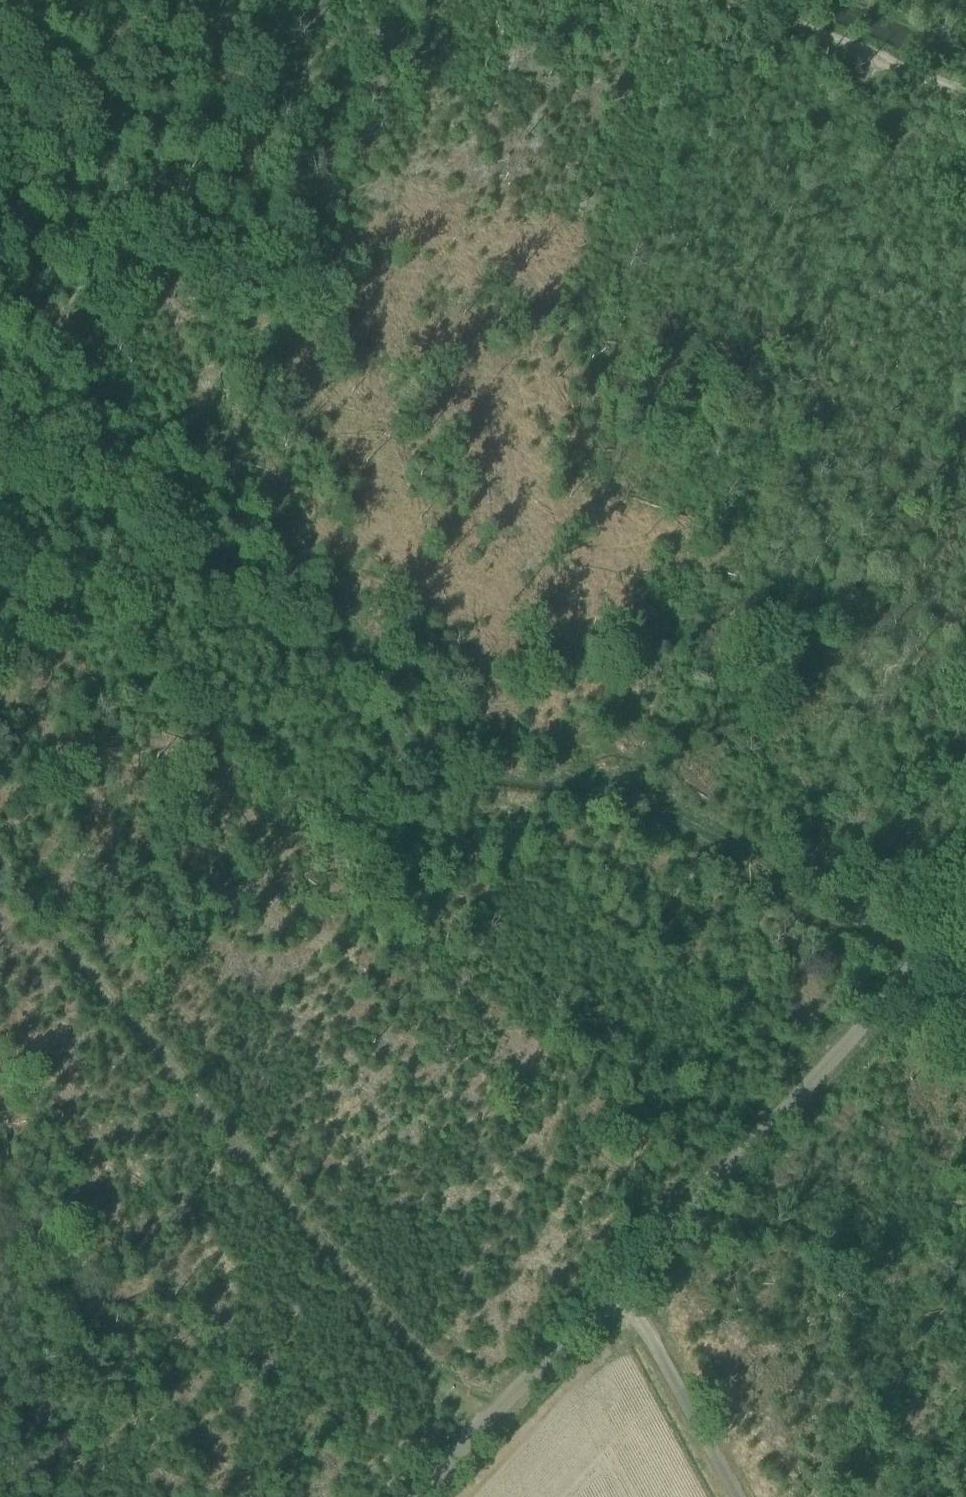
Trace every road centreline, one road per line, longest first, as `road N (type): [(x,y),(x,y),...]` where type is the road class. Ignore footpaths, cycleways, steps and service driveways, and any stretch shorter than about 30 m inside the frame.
road 1 (unclassified): [(618,1280),(901,982),(965,895)]
road 2 (unclassified): [(418,1496),(618,1280)]
road 3 (unclassified): [(737,1496),(618,1280)]
road 4 (track): [(965,94),(748,0)]

